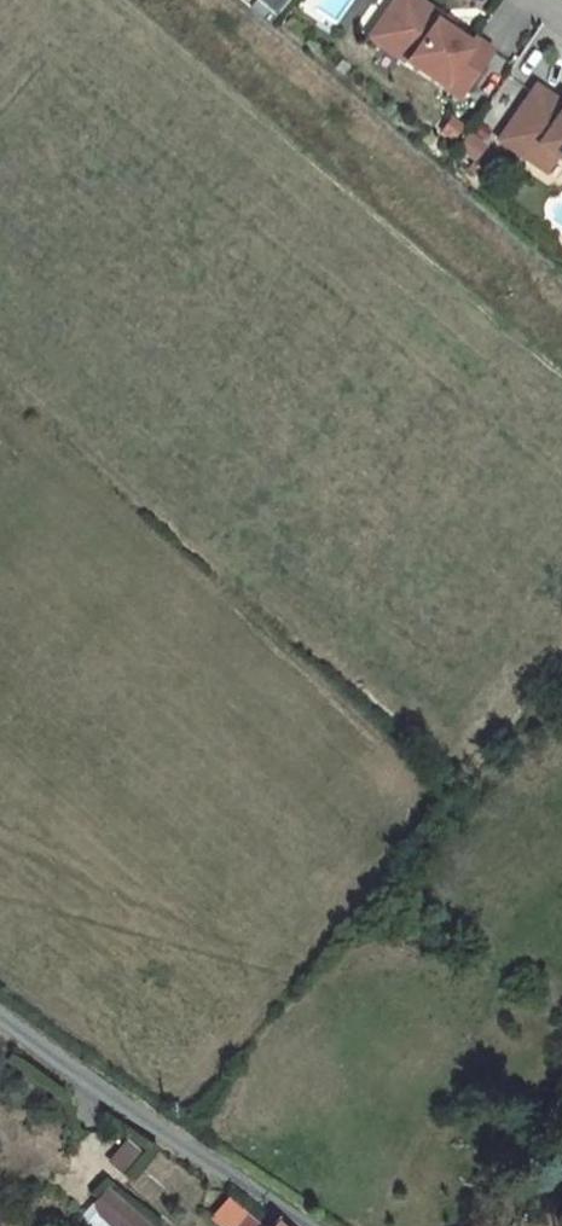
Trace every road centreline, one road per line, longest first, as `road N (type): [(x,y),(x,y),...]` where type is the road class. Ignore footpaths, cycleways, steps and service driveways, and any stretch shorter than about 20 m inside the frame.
road 1 (residential): [(291,1225),(0,1024)]

